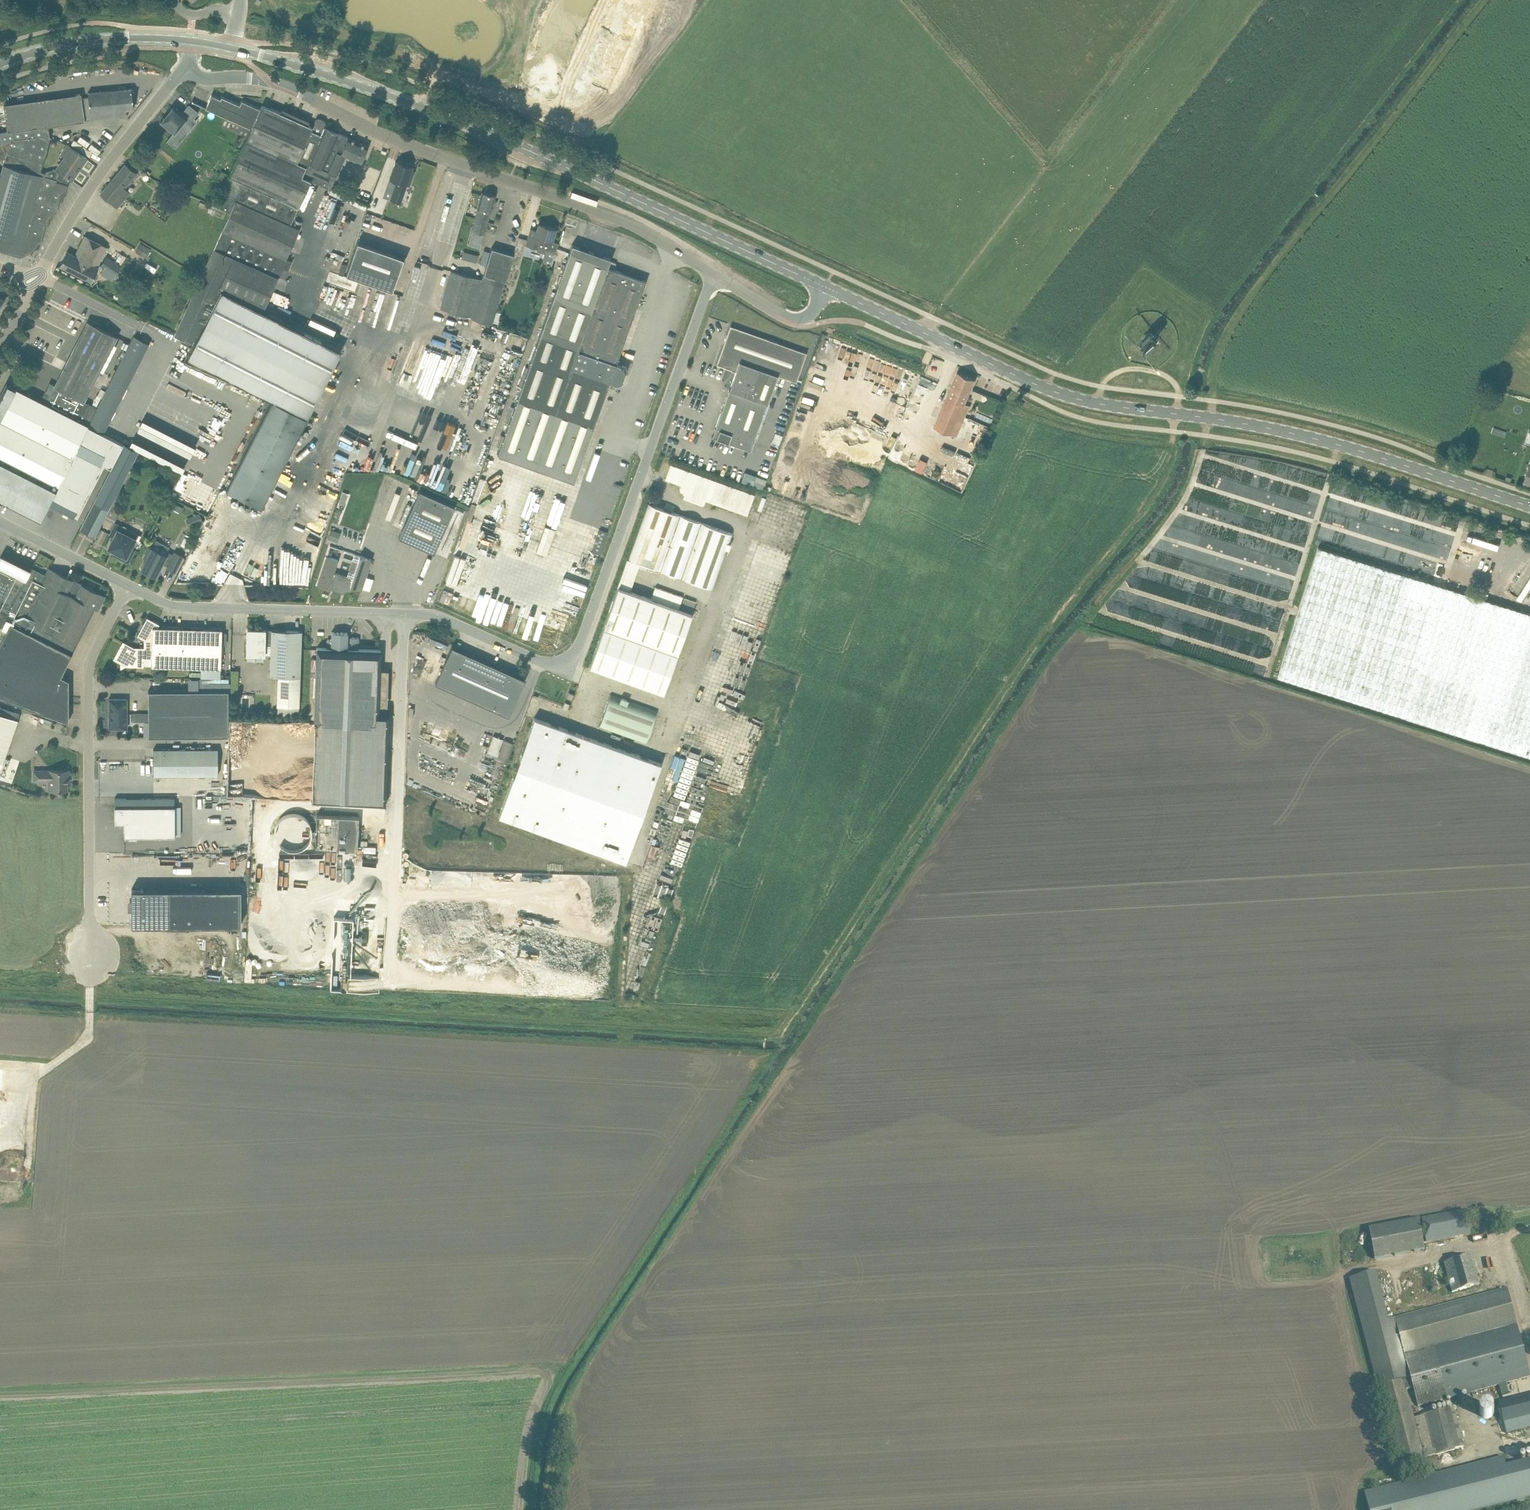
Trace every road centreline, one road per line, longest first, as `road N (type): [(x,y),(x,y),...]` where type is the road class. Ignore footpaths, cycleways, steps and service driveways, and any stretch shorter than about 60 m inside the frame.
road 1 (secondary): [(1529,506),(1336,443),(1076,398),(826,286)]
road 2 (secondary): [(826,286),(462,122),(231,48)]
road 3 (unclassified): [(403,613),(434,617),(550,666),(573,662),(714,273)]
road 4 (unclassified): [(184,71),(271,82),(398,140),(597,213),(714,273)]
road 5 (unclassified): [(90,954),(89,663),(127,585)]
road 6 (unclassified): [(127,585),(173,608),(403,613)]
road 7 (unclassified): [(394,880),(403,613)]
road 8 (unclassified): [(184,71),(102,172),(38,278)]
road 9 (secondary): [(0,64),(101,40),(191,39)]
road 10 (unclassified): [(0,521),(127,585)]

